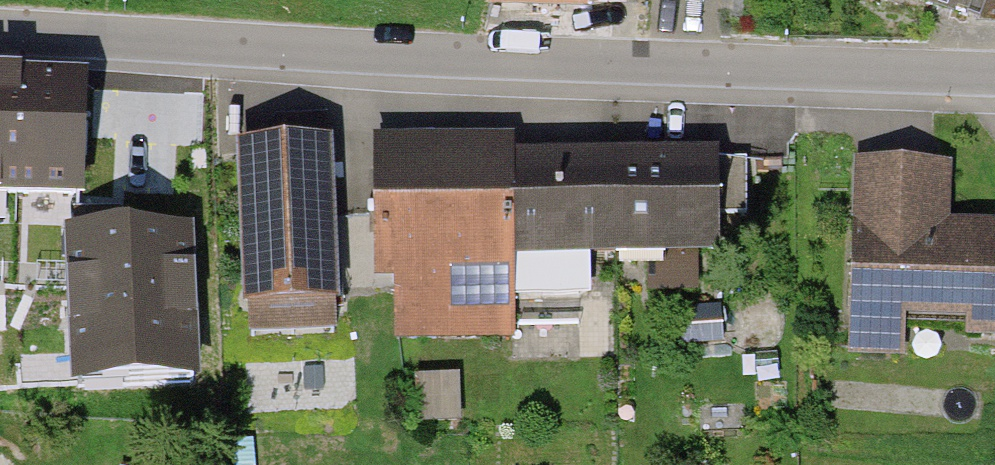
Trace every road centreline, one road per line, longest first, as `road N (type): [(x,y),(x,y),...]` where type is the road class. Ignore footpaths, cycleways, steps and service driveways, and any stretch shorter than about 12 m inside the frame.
road 1 (unclassified): [(994,71),(442,54),(0,30)]

